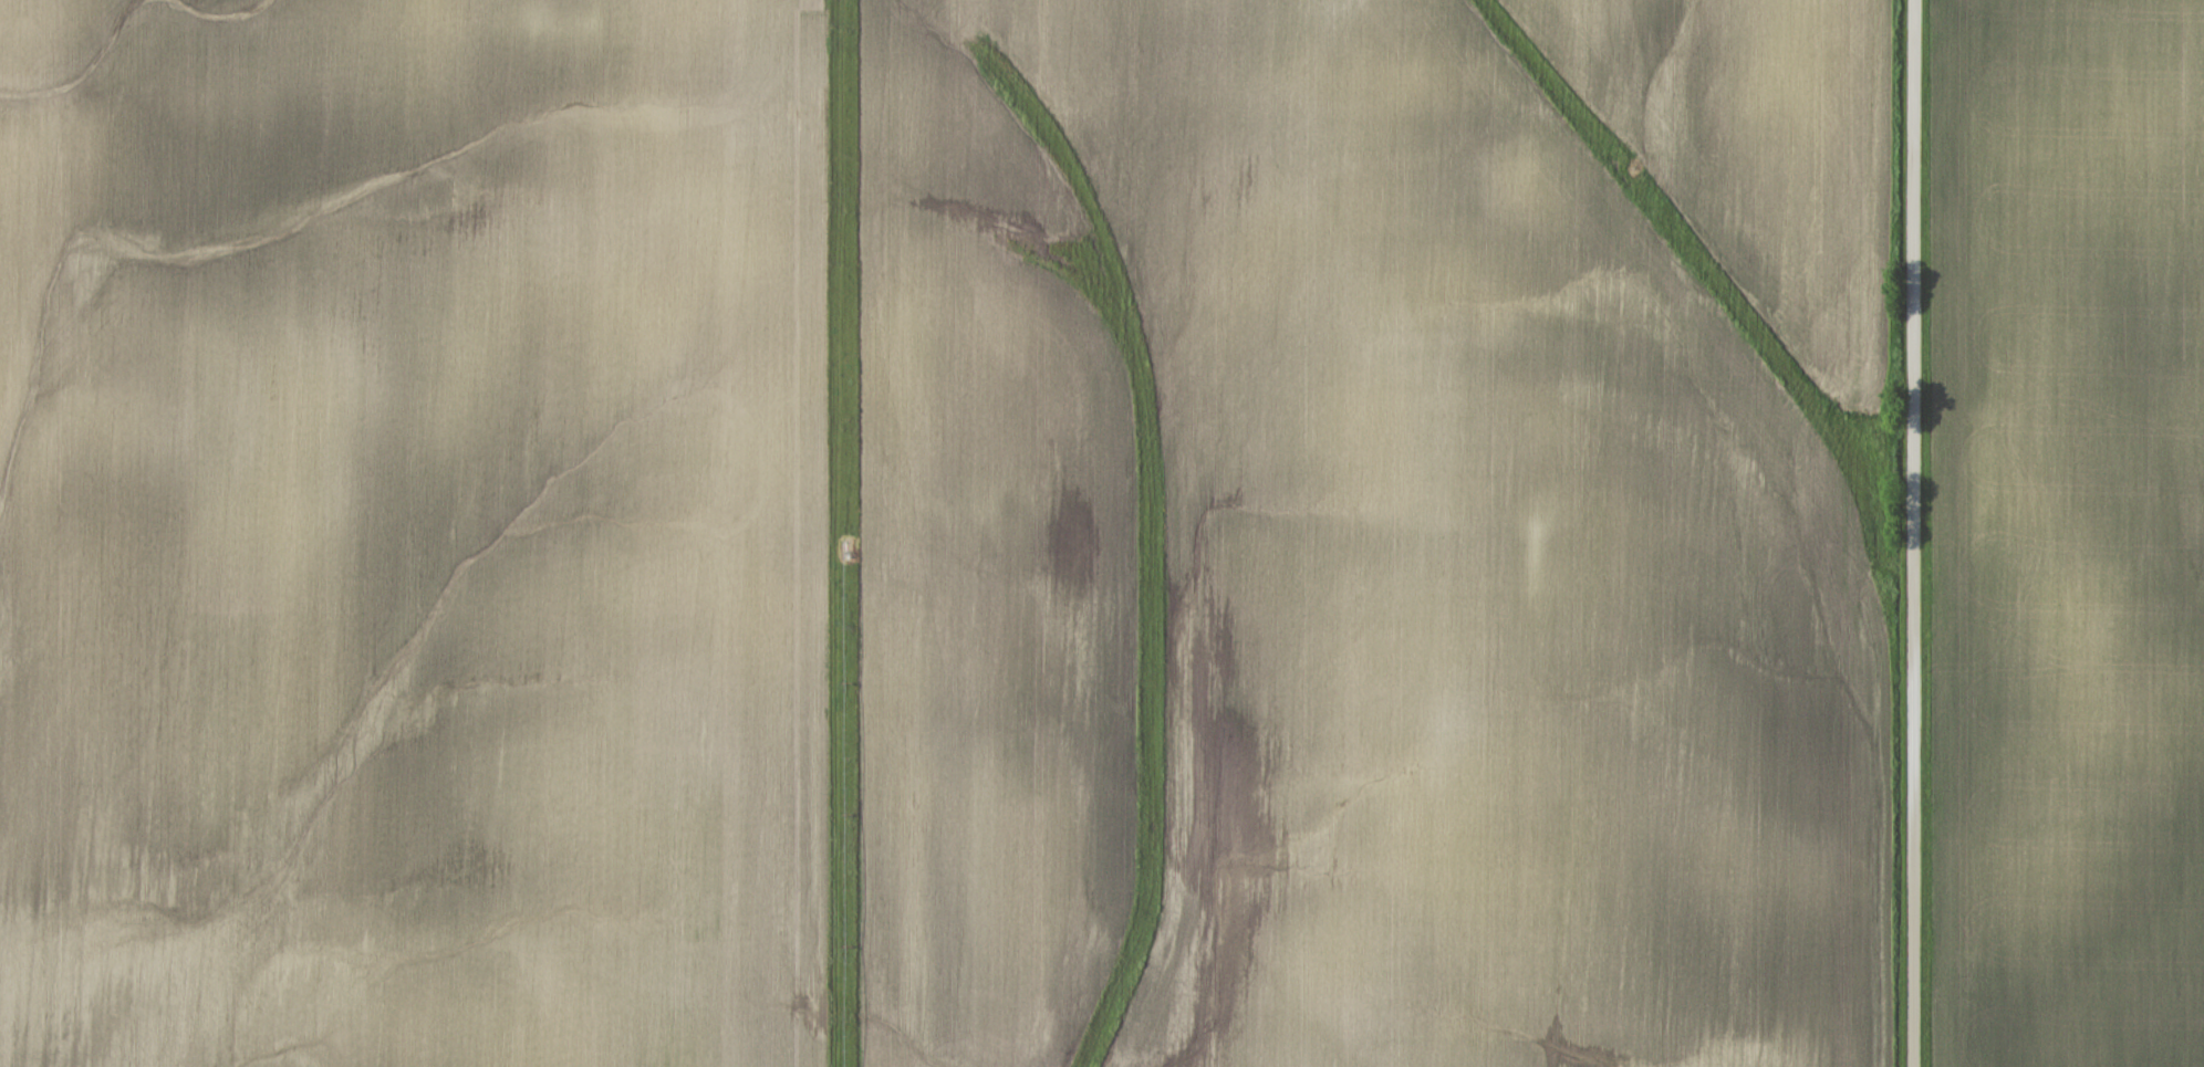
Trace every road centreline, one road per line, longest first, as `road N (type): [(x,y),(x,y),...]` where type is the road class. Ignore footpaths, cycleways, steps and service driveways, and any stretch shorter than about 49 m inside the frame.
road 1 (residential): [(1916,1066),(1923,0)]

